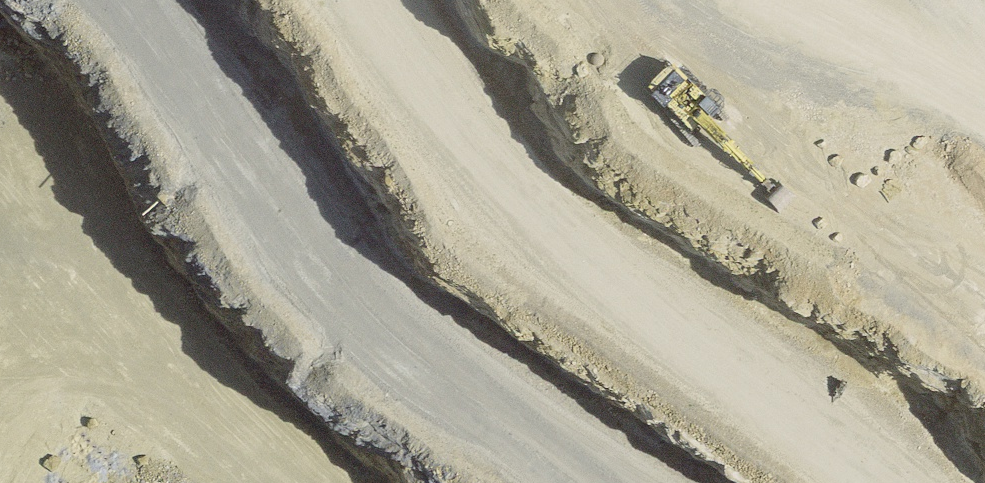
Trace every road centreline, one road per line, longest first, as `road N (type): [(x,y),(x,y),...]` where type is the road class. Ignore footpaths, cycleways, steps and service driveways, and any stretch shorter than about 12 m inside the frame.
road 1 (track): [(569,482),(255,204)]
road 2 (track): [(286,482),(148,355)]
road 3 (track): [(918,0),(984,101)]

